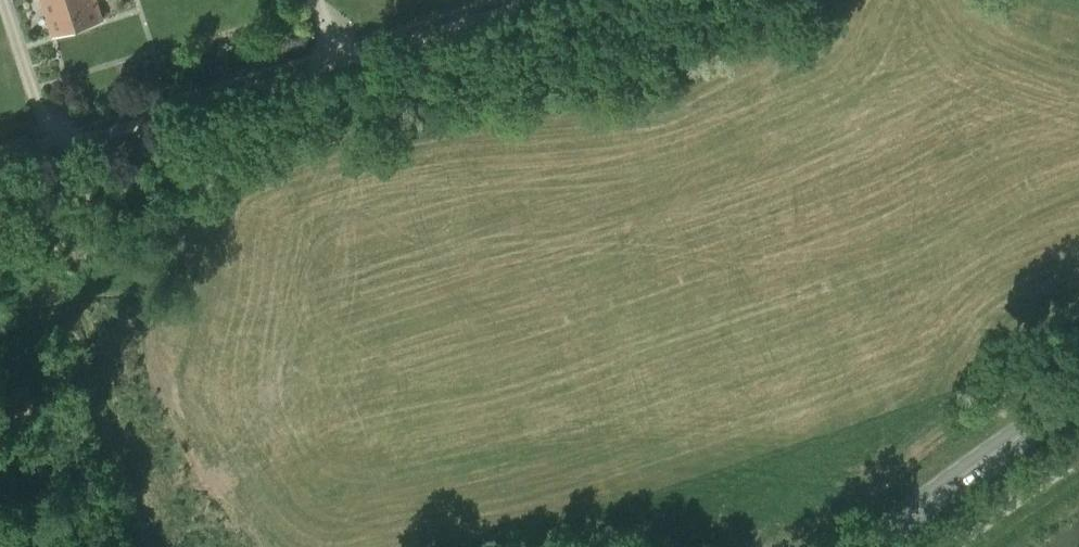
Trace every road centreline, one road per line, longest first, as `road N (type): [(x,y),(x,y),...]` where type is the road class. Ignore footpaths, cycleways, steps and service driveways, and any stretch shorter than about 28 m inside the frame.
road 1 (track): [(519,0),(0,158)]
road 2 (track): [(86,120),(148,191),(161,260),(222,447),(315,546)]
road 3 (primary): [(881,546),(974,474),(1078,410)]
road 4 (unclassified): [(944,546),(1078,450)]

